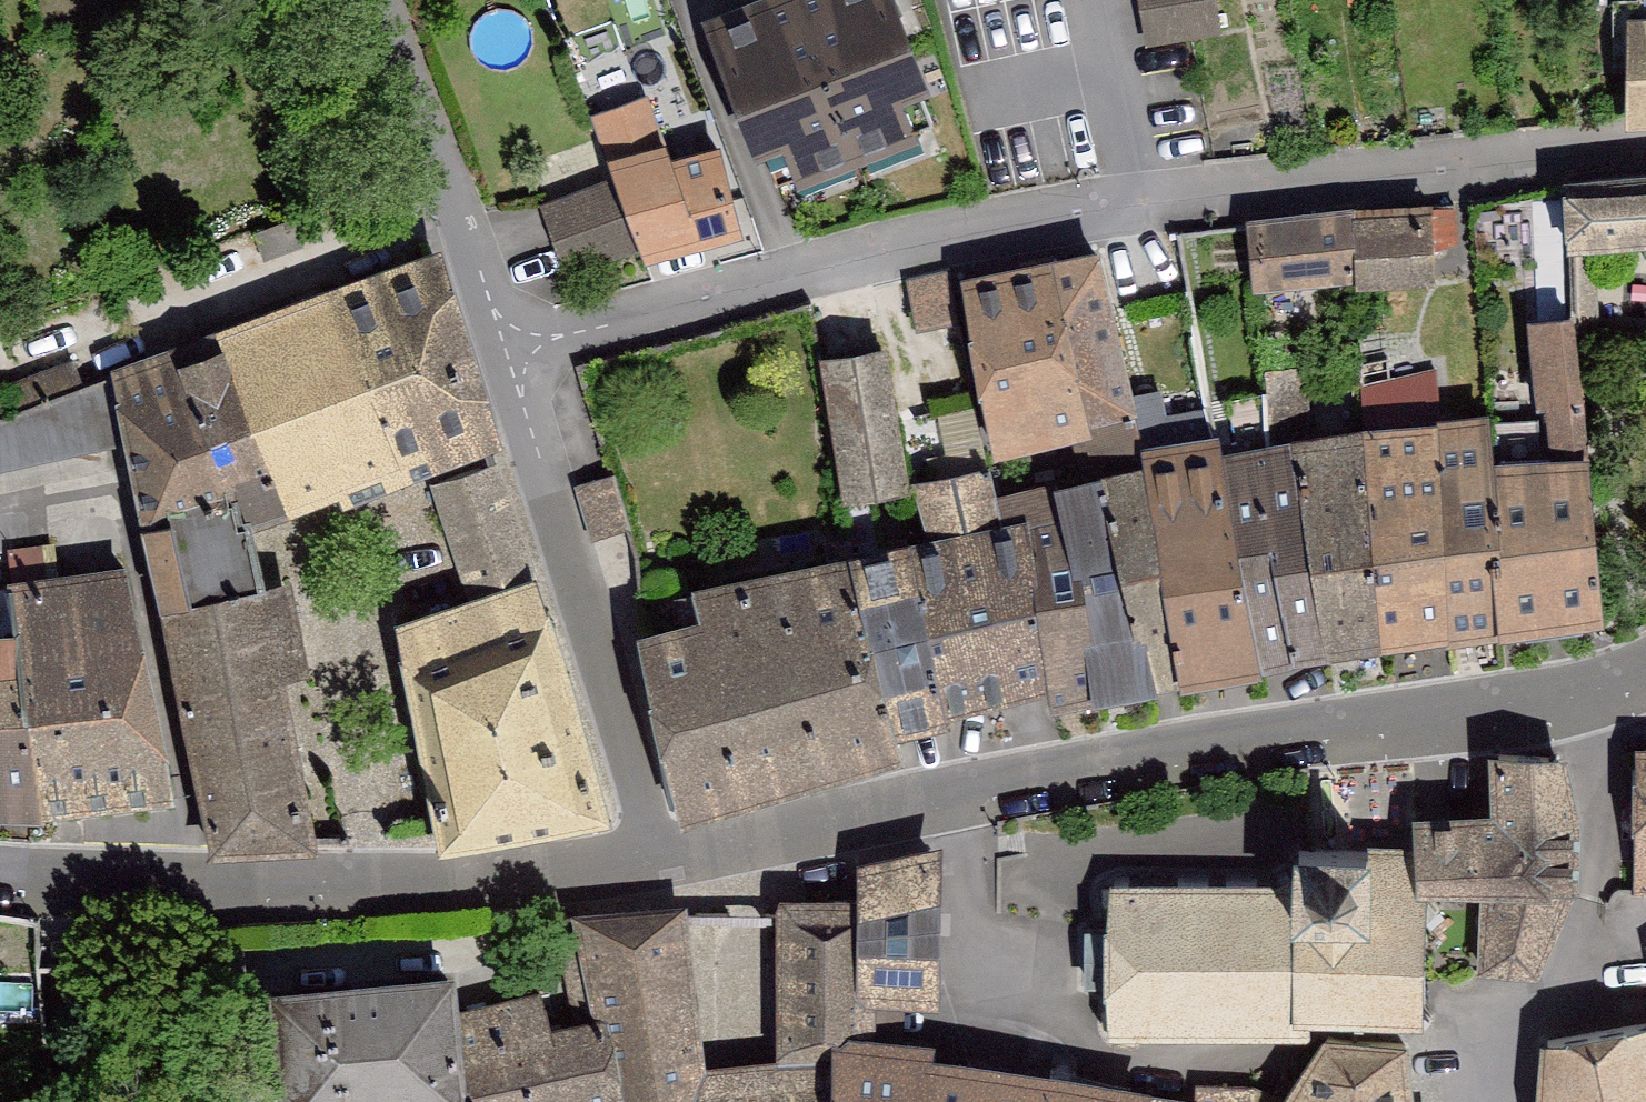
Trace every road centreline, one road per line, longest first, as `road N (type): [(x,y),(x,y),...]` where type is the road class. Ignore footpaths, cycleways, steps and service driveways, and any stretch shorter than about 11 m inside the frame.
road 1 (residential): [(1645,143),(1137,200),(996,224),(508,351)]
road 2 (residential): [(1645,676),(1485,713),(1311,730),(926,800),(655,860)]
road 3 (residential): [(655,860),(501,877),(217,889),(0,870)]
road 4 (residential): [(508,351),(655,860)]
road 5 (residential): [(383,0),(508,351)]

